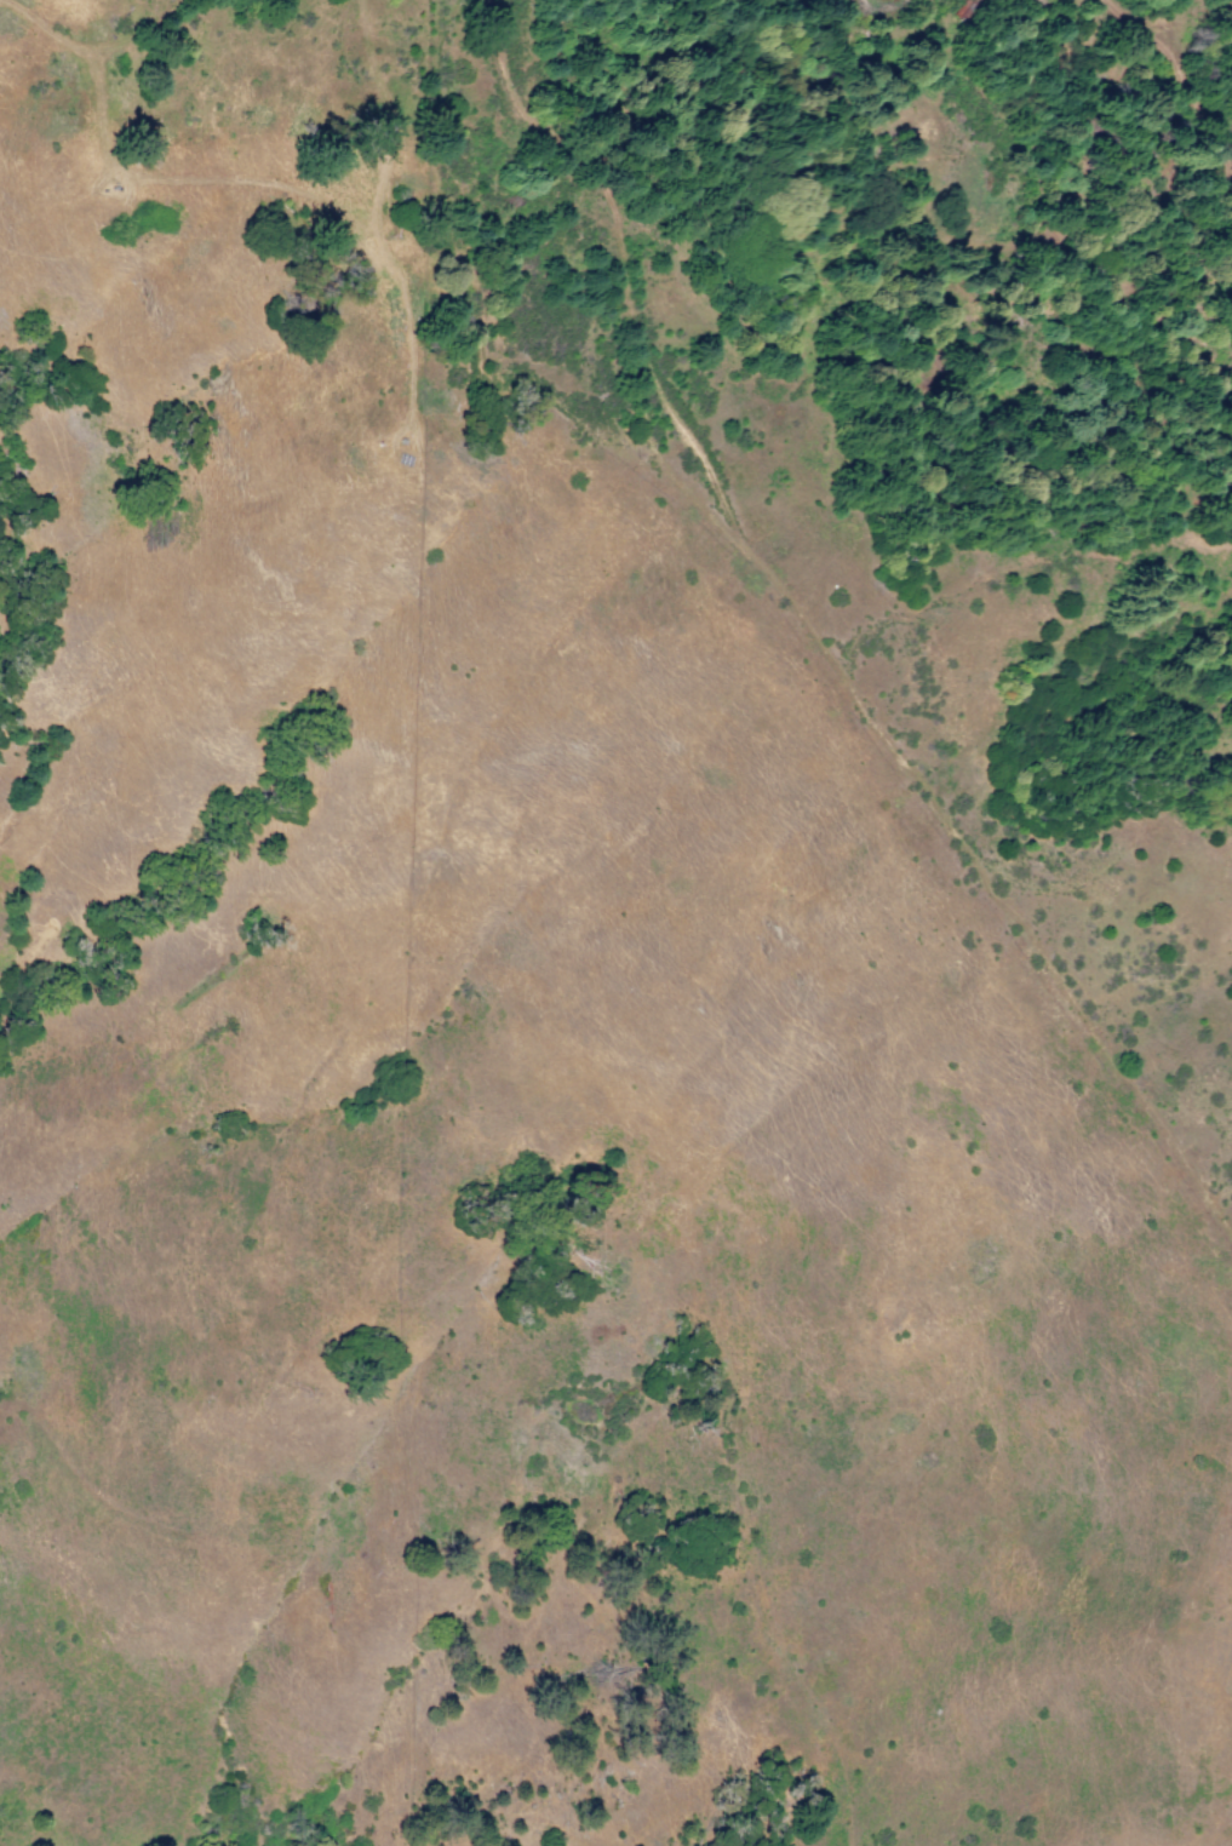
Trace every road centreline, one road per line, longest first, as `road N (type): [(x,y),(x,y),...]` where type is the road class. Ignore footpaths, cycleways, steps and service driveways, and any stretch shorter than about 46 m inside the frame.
road 1 (residential): [(881,761),(1231,1194)]
road 2 (residential): [(1231,250),(1100,248),(1007,148),(975,0)]

